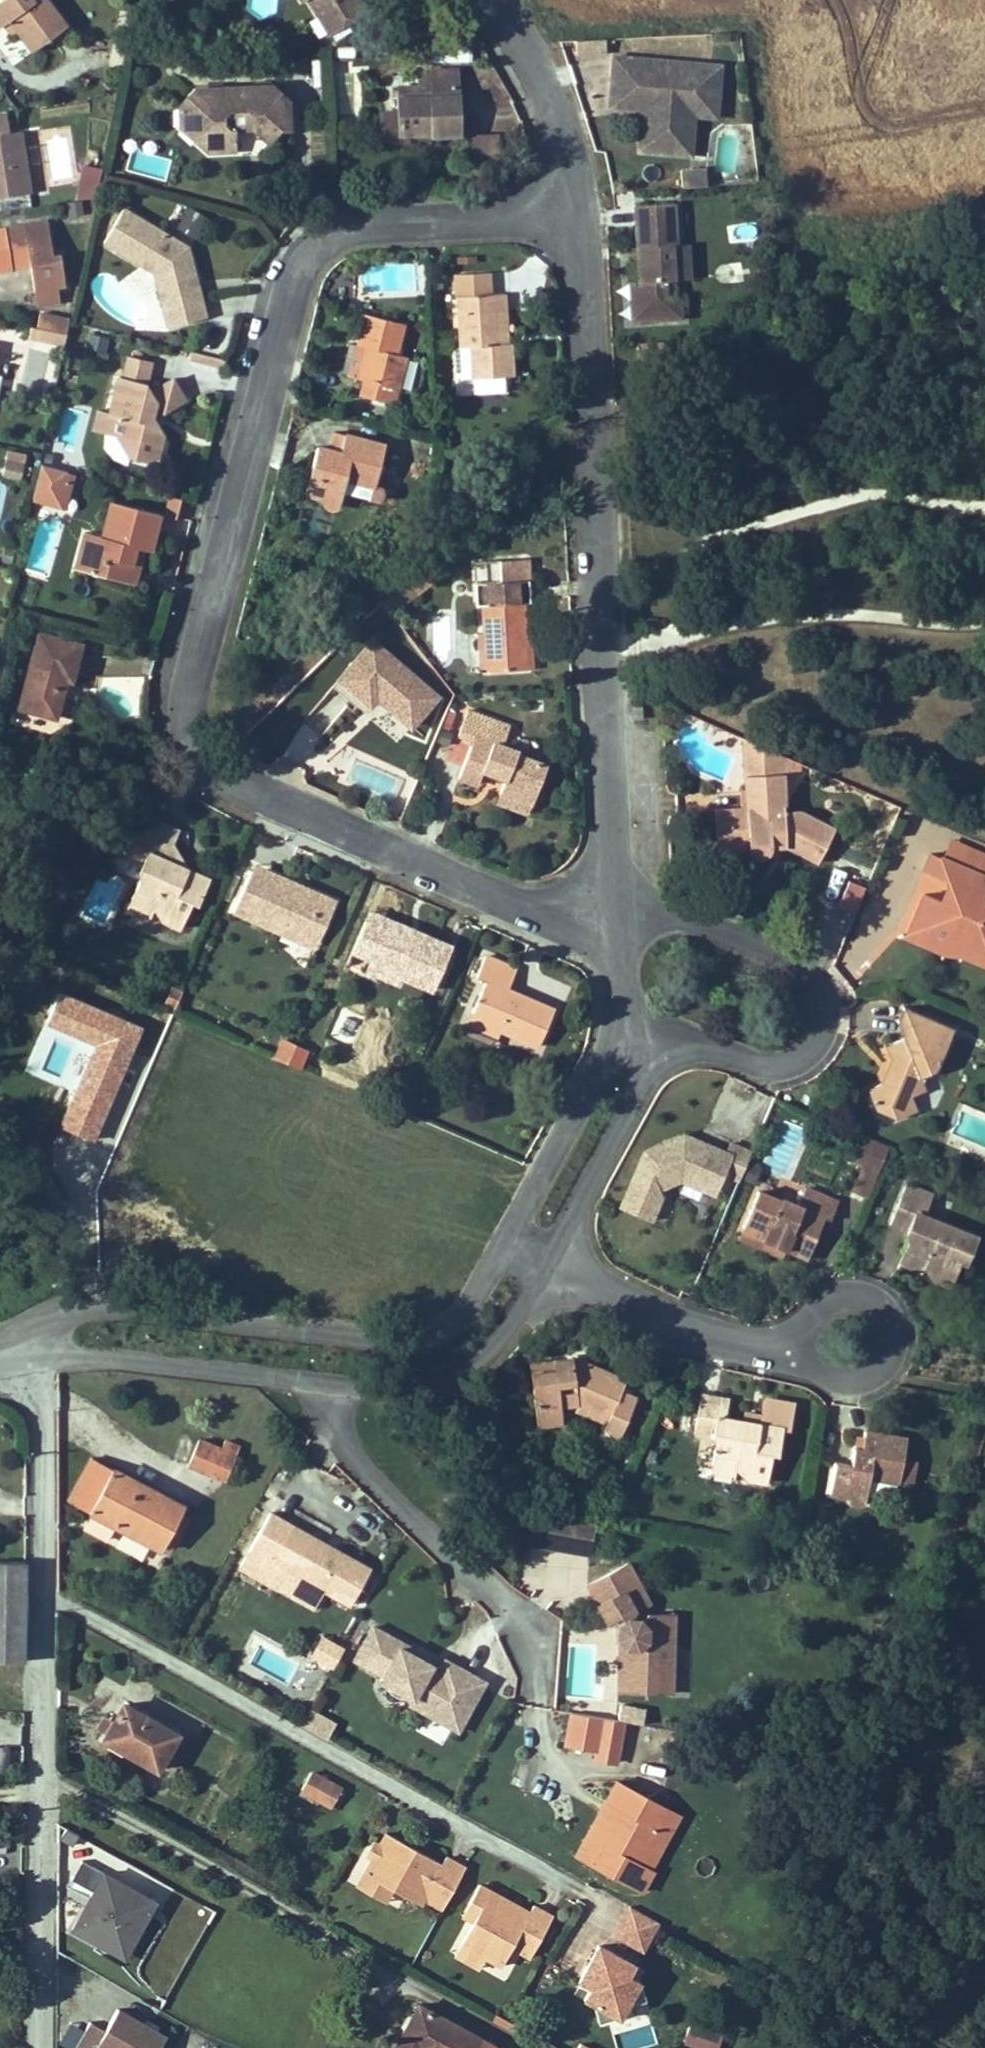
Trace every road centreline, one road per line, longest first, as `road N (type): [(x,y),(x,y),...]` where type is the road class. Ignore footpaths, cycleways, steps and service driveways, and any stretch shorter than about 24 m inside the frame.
road 1 (residential): [(577,212),(388,218),(330,232),(300,260),(188,726),(248,787),(618,946)]
road 2 (residential): [(613,890),(577,212)]
road 3 (residential): [(508,1243),(466,1314),(444,1328),(389,1340),(91,1310),(65,1317),(43,1356)]
road 4 (residential): [(613,890),(800,965),(820,984),(829,1015),(809,1059),(788,1067),(761,1068),(650,1027)]
road 5 (residential): [(321,1382),(351,1457),(517,1615),(539,1671)]
road 6 (residential): [(814,1352),(760,1349),(699,1332),(547,1262)]
road 7 (residential): [(321,1382),(418,1380),(476,1359),(500,1337),(547,1262)]
road 8 (residential): [(43,1356),(321,1382)]
road 9 (residential): [(650,1027),(595,1076),(508,1243)]
road 10 (residential): [(547,1262),(637,1099),(650,1027)]
road 11 (residential): [(577,212),(543,87),(495,0)]
road 12 (residential): [(857,1380),(882,1369),(896,1345),(891,1318),(871,1299),(844,1297),(820,1312),(814,1352)]

